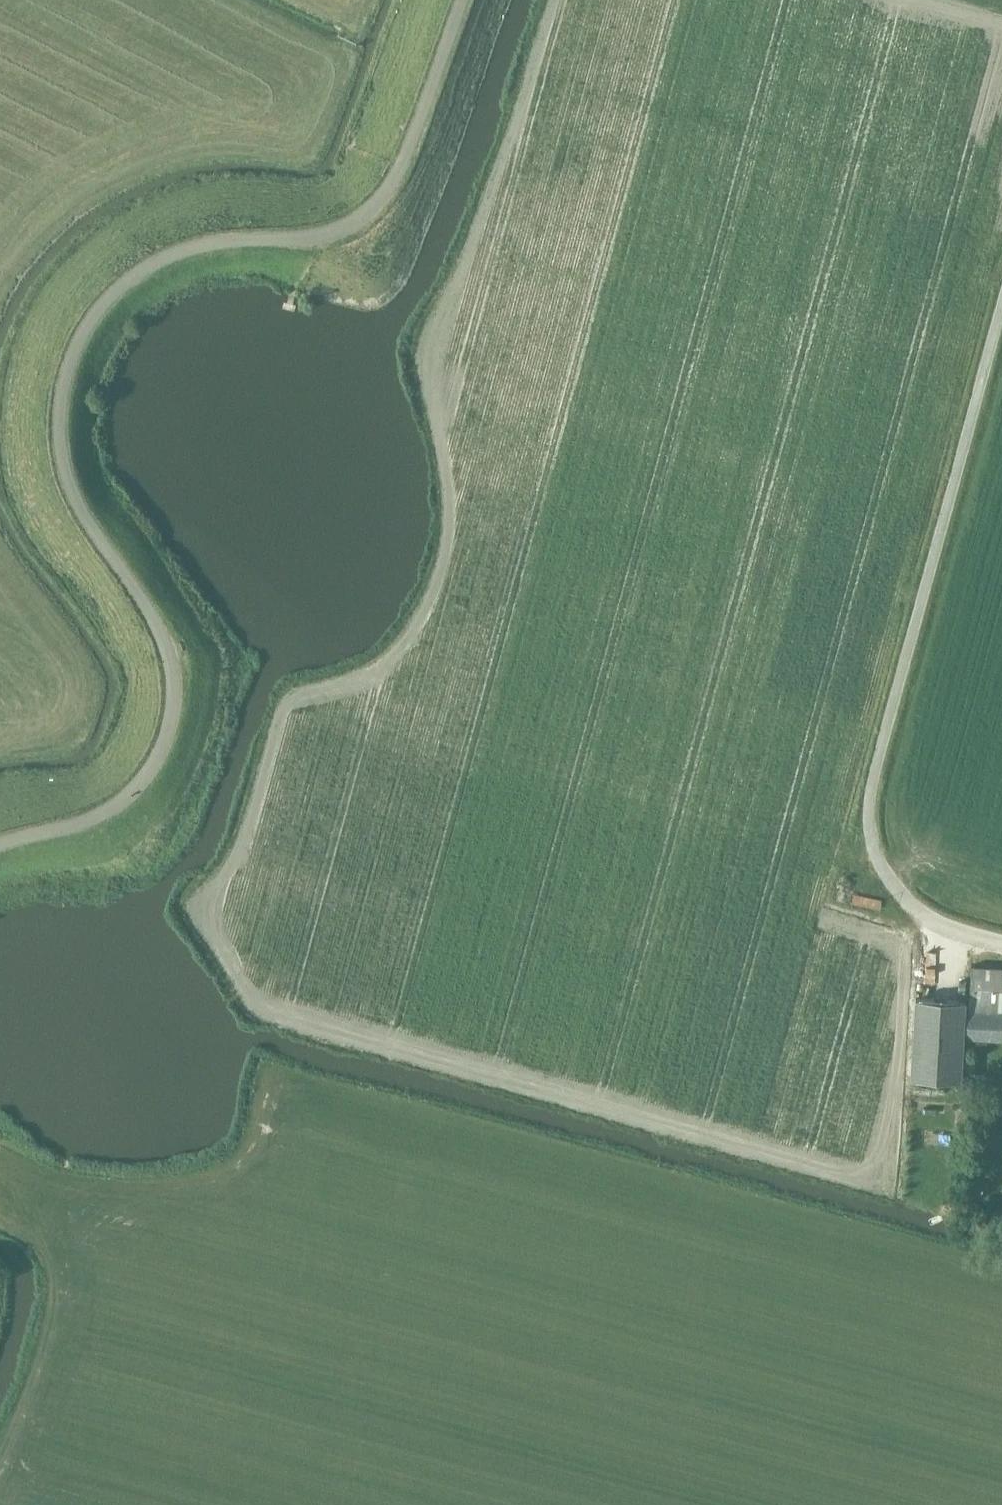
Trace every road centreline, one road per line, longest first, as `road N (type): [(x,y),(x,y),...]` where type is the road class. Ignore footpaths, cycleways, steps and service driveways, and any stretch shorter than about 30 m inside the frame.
road 1 (unclassified): [(0,842),(118,801),(154,760),(171,710),(165,640),(78,502),(63,461),(60,401),(79,339),(126,281),(177,252),(325,234),(356,220),(395,175),(460,0)]

